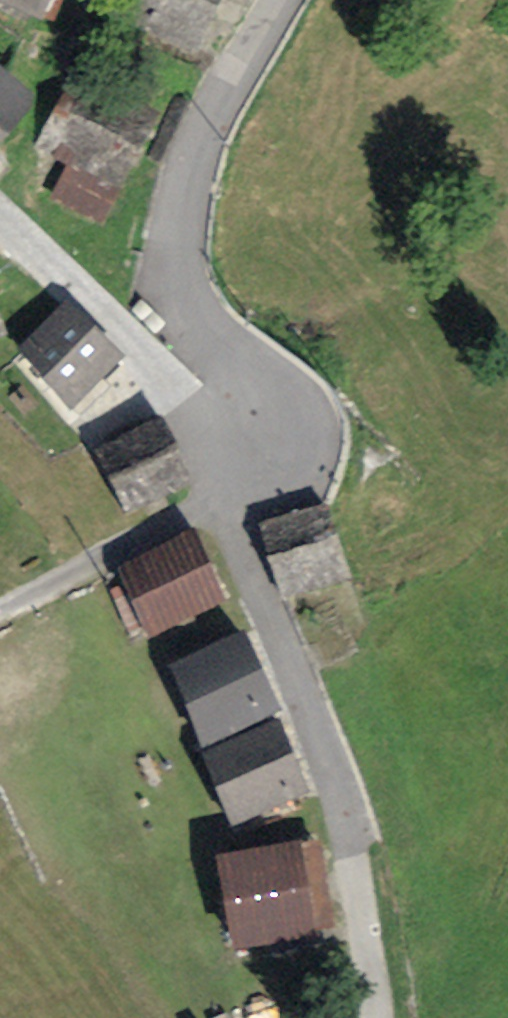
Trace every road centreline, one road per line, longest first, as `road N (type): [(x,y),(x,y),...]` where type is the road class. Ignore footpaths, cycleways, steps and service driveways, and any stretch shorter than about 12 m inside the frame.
road 1 (unclassified): [(377,1017),(361,878),(329,758),(248,550),(221,429)]
road 2 (unclassified): [(221,429),(214,378),(178,276),(180,235),(190,180),(232,76),(278,0)]
road 3 (residential): [(221,429),(0,222)]
road 4 (track): [(0,618),(234,499)]

